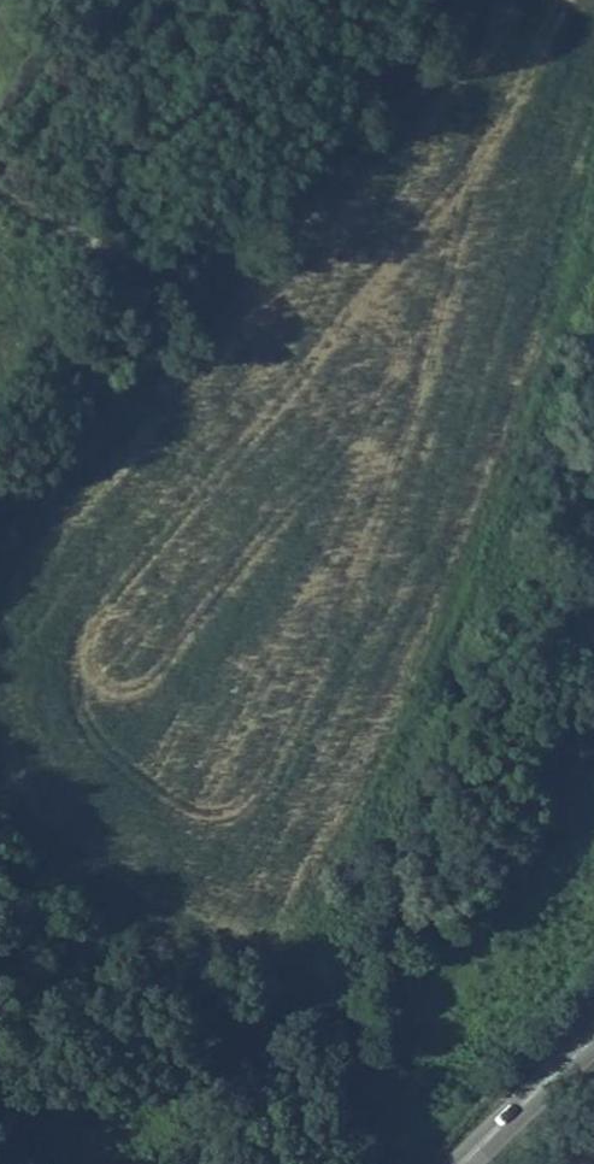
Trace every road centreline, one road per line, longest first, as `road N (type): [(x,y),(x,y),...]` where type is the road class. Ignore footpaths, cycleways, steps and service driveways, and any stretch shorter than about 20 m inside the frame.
road 1 (unclassified): [(422,0),(208,277),(0,492)]
road 2 (tertiary): [(593,1038),(459,1163)]

